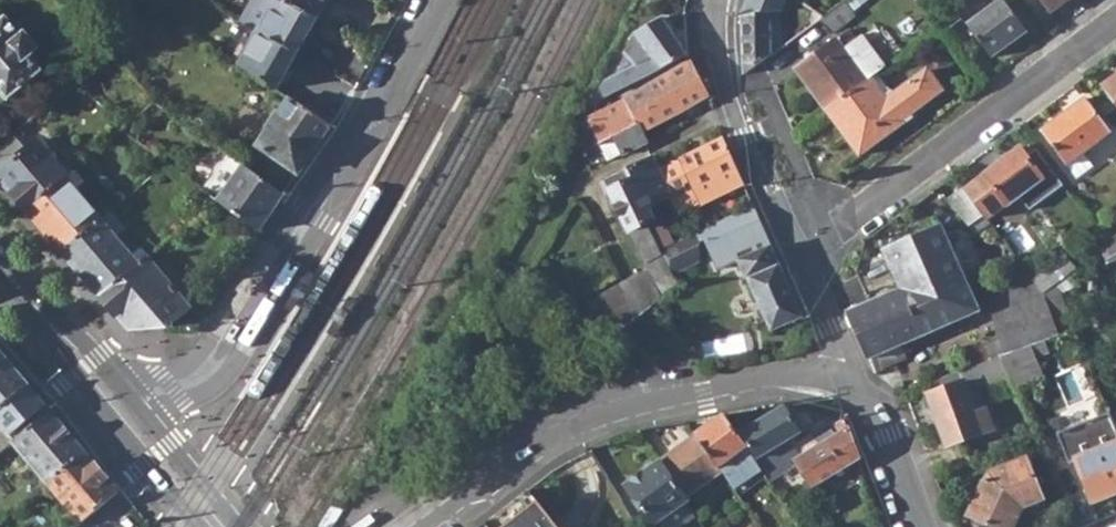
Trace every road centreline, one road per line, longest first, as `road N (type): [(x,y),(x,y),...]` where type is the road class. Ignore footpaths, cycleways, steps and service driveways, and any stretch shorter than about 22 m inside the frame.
road 1 (residential): [(441,0),(390,85),(192,361),(116,403)]
road 2 (residential): [(856,382),(775,376),(614,410),(551,439),(422,526)]
road 3 (residential): [(806,243),(1115,22)]
road 4 (residential): [(719,0),(713,30),(721,70),(806,243)]
road 5 (primary): [(0,264),(116,403)]
road 6 (primary): [(116,403),(219,526)]
road 7 (residential): [(856,382),(879,415),(920,526)]
road 8 (residential): [(806,243),(856,382)]

